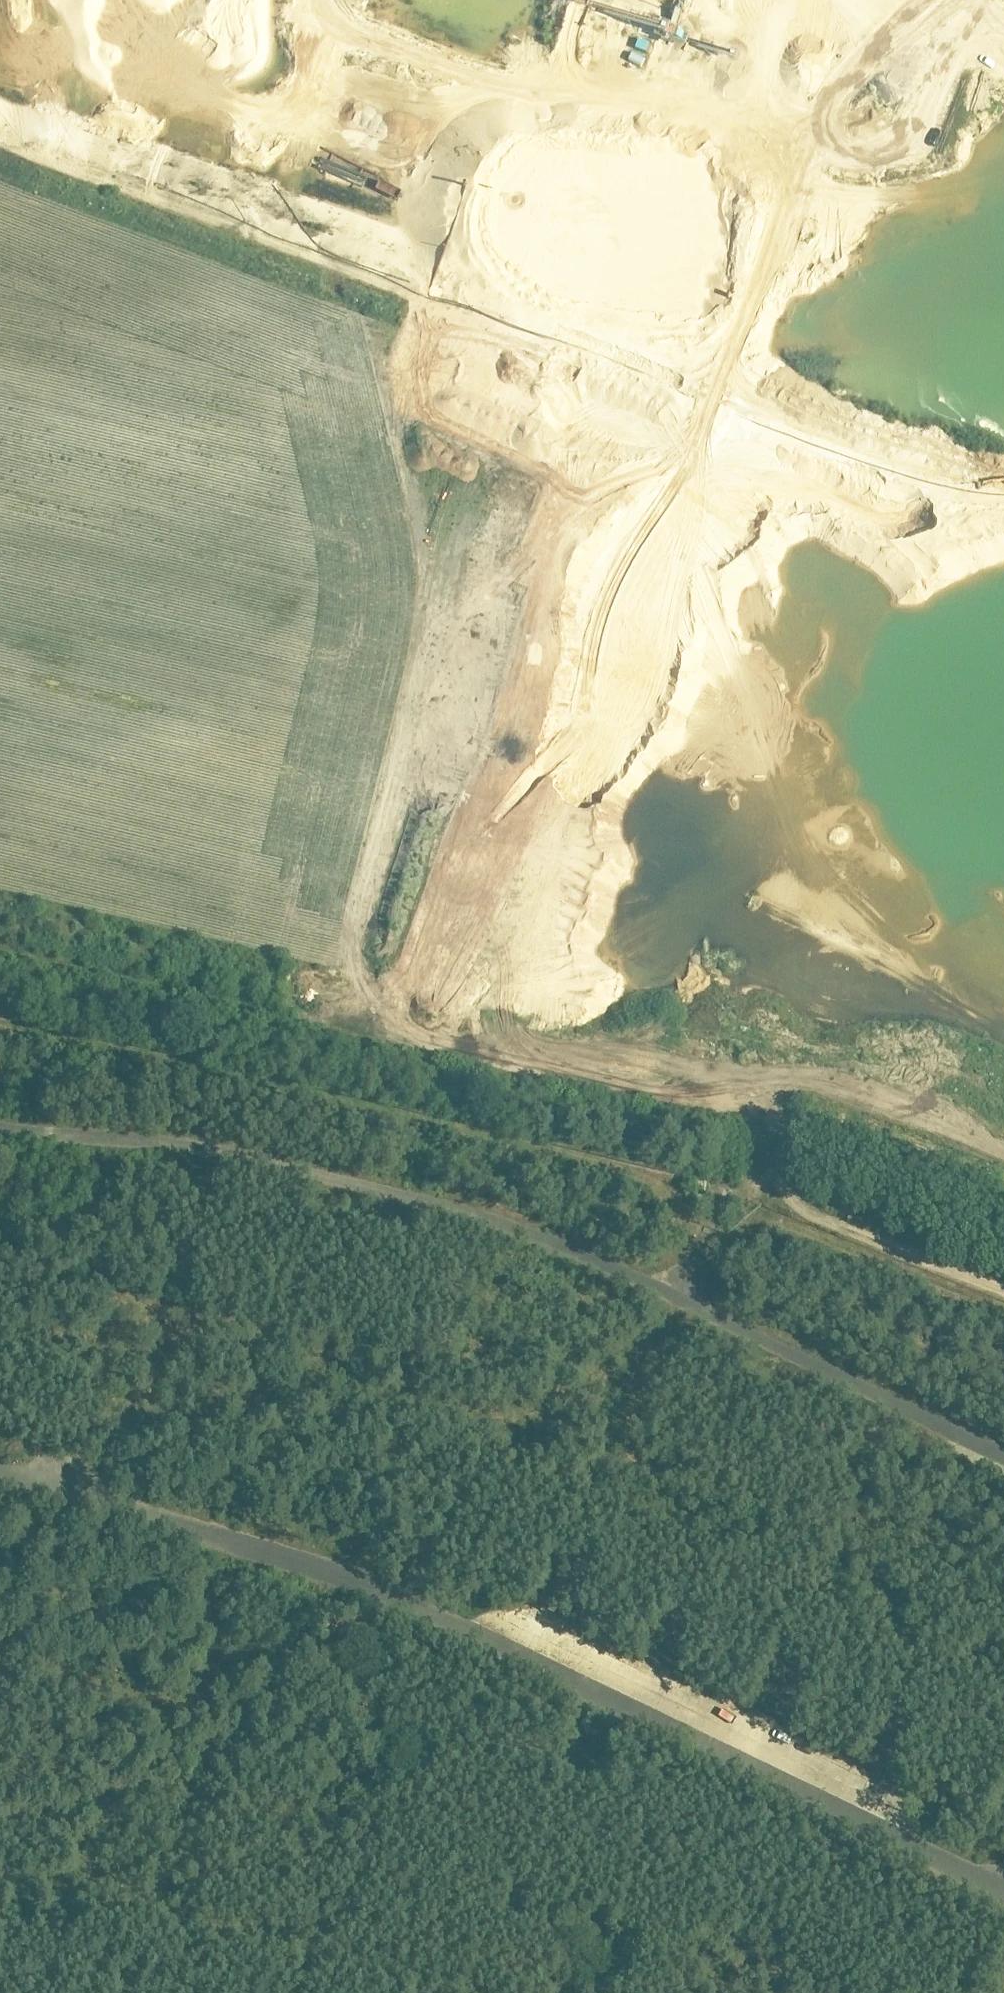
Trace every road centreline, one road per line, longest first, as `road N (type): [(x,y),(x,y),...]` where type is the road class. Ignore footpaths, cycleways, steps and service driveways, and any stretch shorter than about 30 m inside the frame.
road 1 (track): [(1003,1284),(810,1210),(787,1196),(777,1175),(792,1074),(923,737),(1003,730)]

